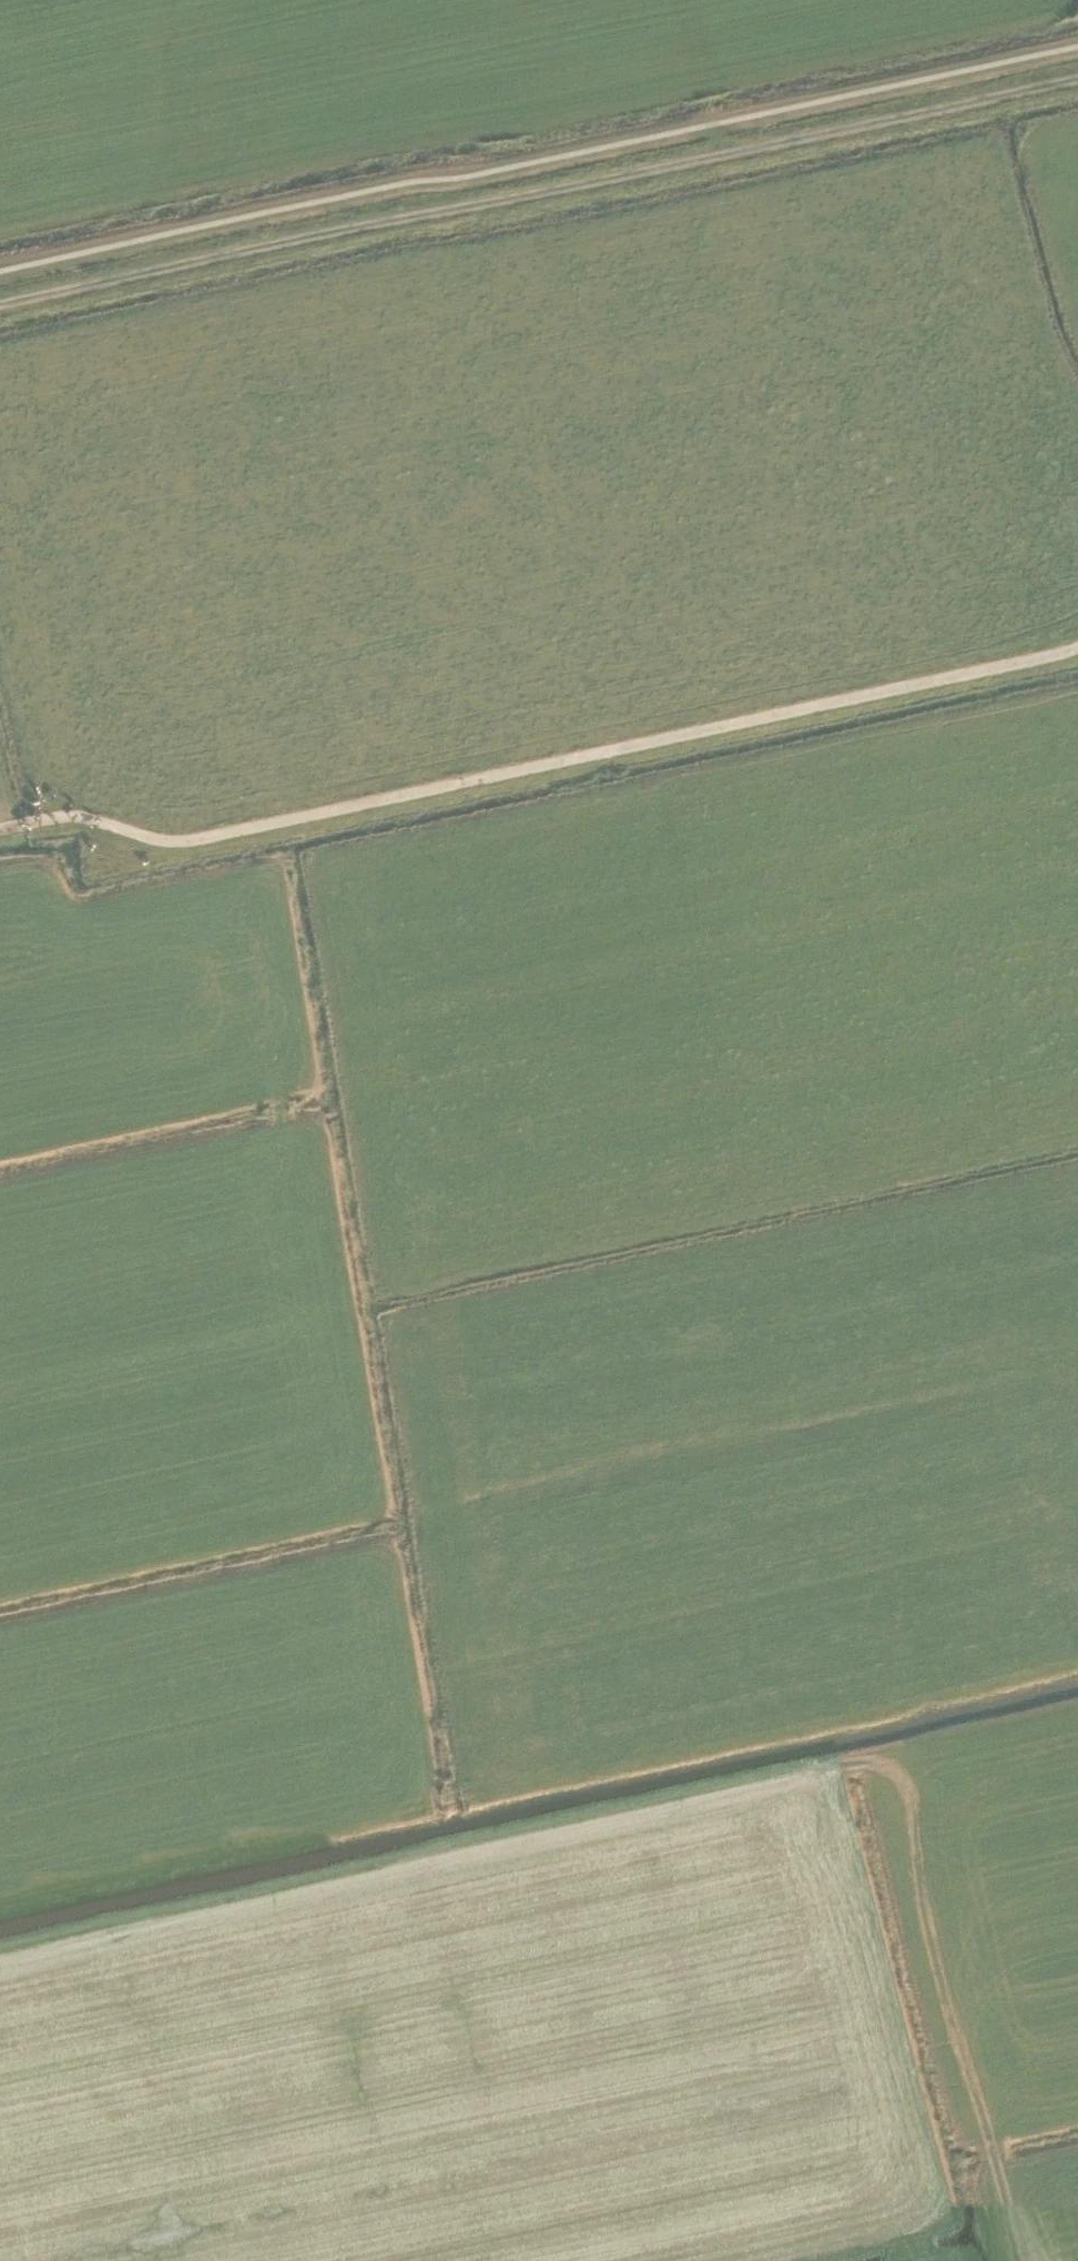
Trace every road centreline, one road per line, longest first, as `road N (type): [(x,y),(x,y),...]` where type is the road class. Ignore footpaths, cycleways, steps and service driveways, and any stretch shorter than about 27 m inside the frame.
road 1 (track): [(0,304),(1077,78)]

